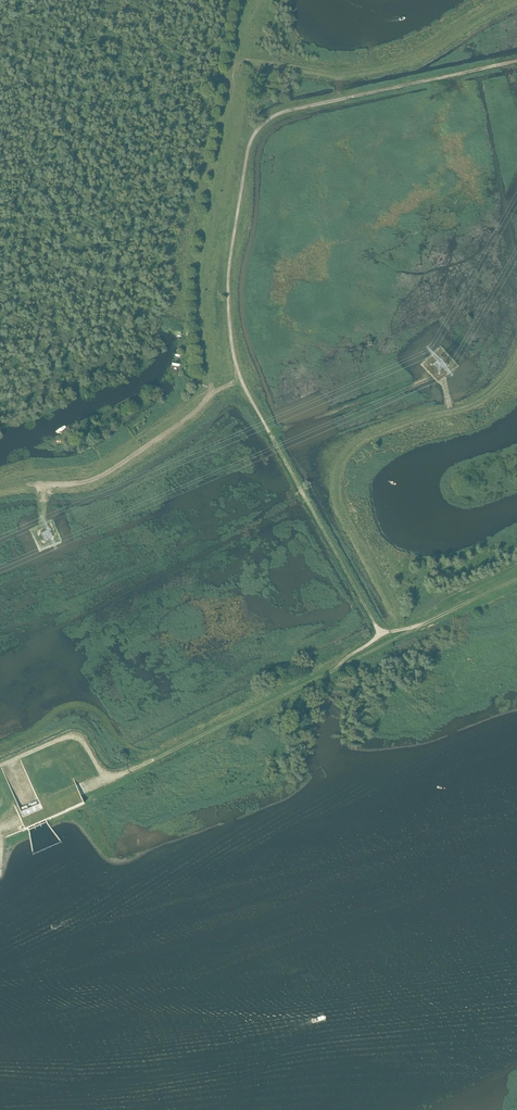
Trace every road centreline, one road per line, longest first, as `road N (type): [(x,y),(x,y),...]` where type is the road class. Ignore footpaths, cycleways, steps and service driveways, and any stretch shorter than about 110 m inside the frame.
road 1 (track): [(516,62),(272,114),(254,131),(228,287),(242,382)]
road 2 (track): [(0,765),(66,738),(110,781),(421,626)]
road 3 (track): [(242,382),(381,634)]
road 4 (track): [(0,488),(99,478),(213,393),(242,382)]
road 5 (track): [(168,753),(126,748),(105,719),(72,703),(0,746)]
road 6 (track): [(381,634),(421,626),(516,580)]

